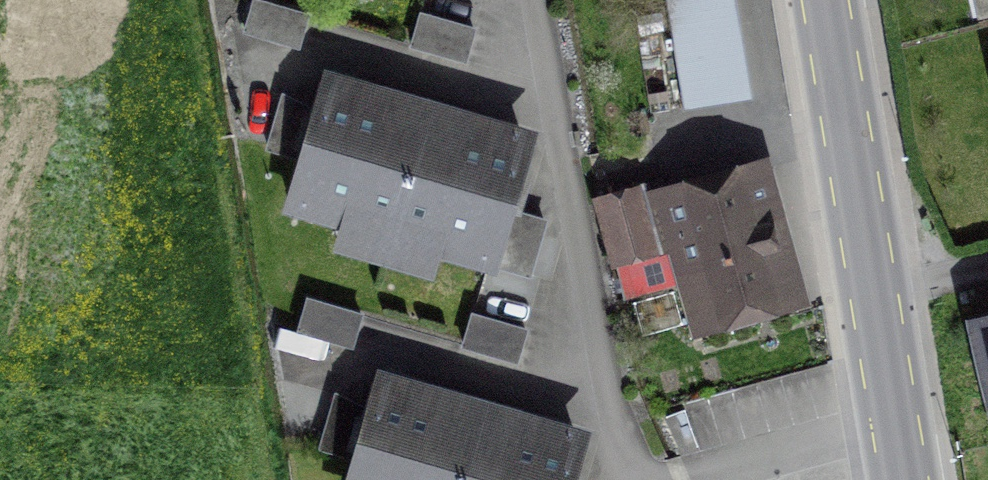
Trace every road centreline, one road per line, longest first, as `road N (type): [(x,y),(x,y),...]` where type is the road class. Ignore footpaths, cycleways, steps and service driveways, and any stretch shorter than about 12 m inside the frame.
road 1 (primary): [(872,302),(824,0)]
road 2 (primary): [(898,479),(872,302)]

